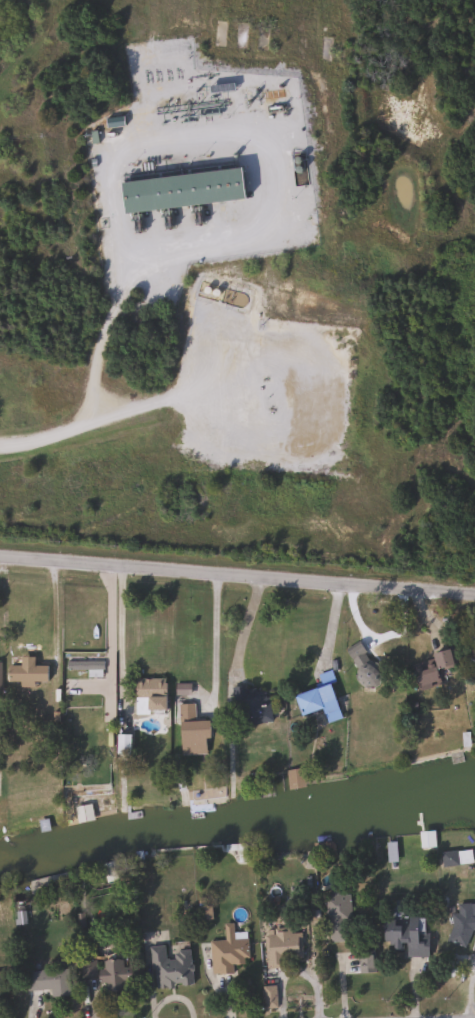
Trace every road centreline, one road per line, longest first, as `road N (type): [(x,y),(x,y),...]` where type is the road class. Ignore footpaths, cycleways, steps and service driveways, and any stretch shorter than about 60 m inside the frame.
road 1 (residential): [(0,560),(474,592)]

